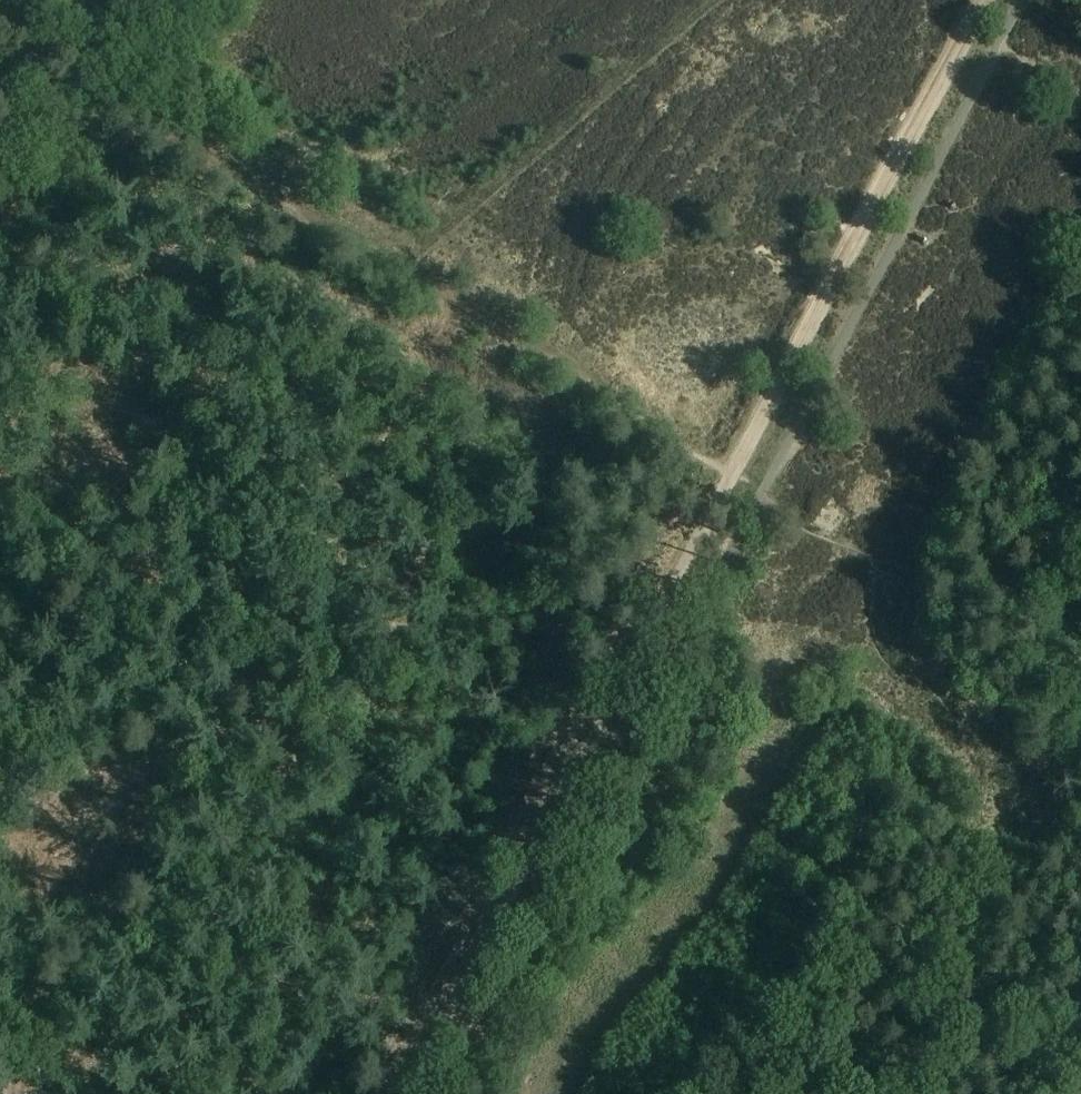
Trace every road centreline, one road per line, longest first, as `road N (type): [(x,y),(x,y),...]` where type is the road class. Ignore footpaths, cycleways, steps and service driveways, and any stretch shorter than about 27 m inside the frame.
road 1 (track): [(401,1093),(987,0)]
road 2 (track): [(1080,717),(1035,632),(1029,586),(1045,550),(1080,509)]
road 3 (track): [(112,102),(0,213)]

